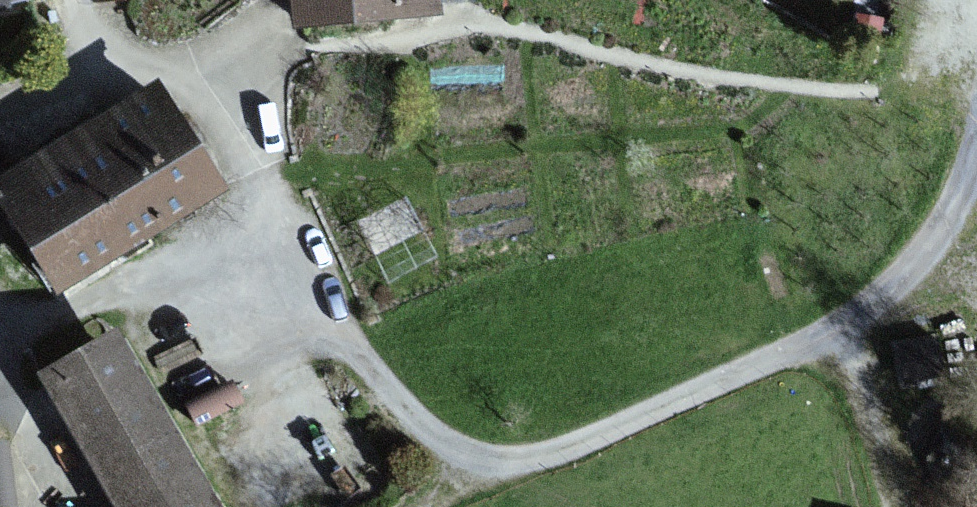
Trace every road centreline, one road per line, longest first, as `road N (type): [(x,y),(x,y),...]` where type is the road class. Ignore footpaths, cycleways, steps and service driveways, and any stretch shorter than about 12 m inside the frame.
road 1 (residential): [(976,149),(920,256),(857,313),(572,446),(487,458),(442,440),(389,391),(331,320),(192,91),(100,44),(78,0)]
road 2 (track): [(898,506),(840,324)]

